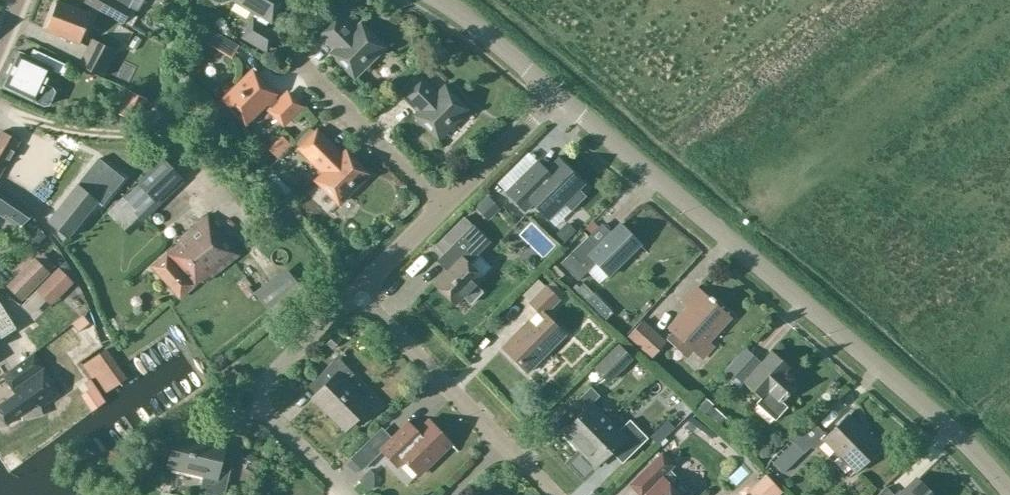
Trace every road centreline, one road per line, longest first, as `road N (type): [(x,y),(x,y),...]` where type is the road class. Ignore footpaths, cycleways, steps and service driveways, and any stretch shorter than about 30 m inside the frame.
road 1 (tertiary): [(1009,493),(944,423),(555,95)]
road 2 (residential): [(348,494),(267,414),(260,397),(273,372),(357,294)]
road 3 (residential): [(441,207),(293,56)]
road 4 (residential): [(503,444),(357,294)]
road 5 (residential): [(441,207),(555,95)]
road 6 (tertiary): [(555,95),(436,0)]
road 7 (residential): [(357,294),(441,207)]

